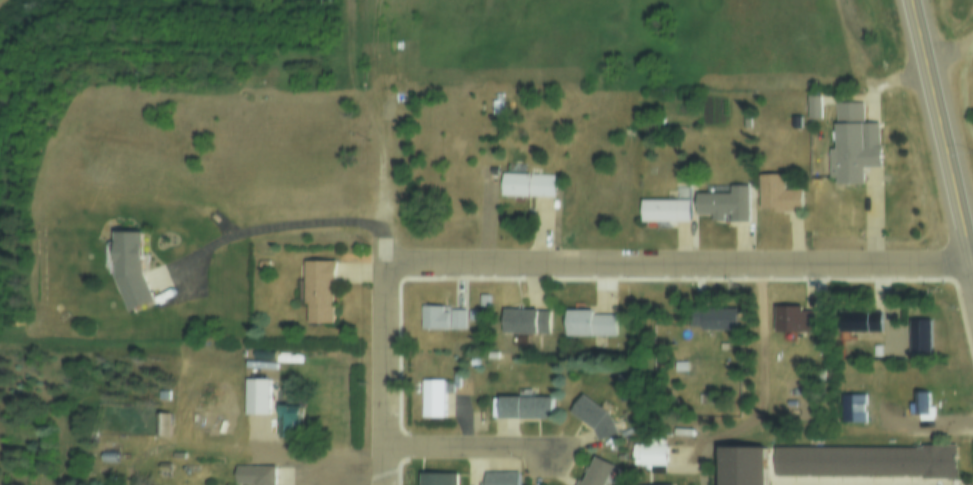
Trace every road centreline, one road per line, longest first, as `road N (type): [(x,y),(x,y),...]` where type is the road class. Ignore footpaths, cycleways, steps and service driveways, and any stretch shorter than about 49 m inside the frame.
road 1 (residential): [(972,267),(386,264)]
road 2 (residential): [(386,264),(387,484)]
road 3 (residential): [(387,447),(545,448)]

